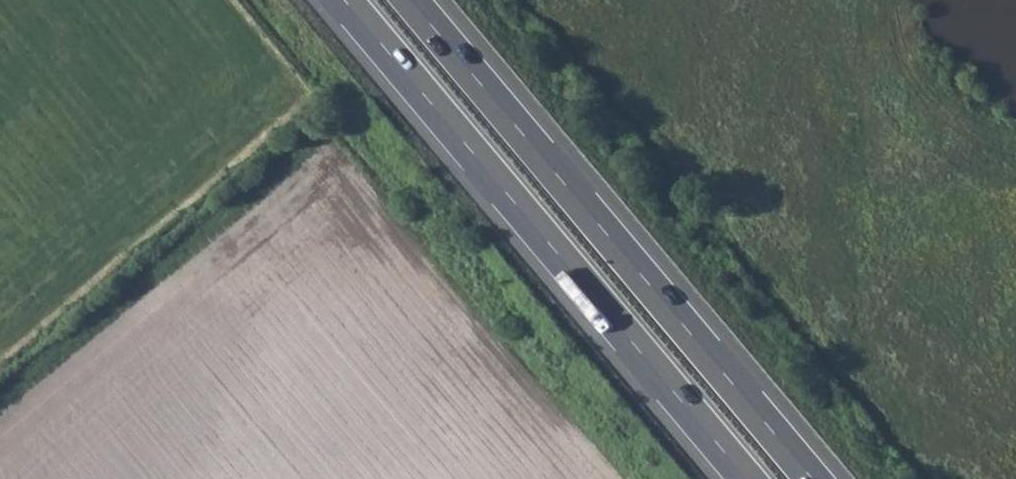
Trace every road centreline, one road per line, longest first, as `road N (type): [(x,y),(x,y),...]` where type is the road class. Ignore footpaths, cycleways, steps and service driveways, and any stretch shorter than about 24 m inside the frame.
road 1 (motorway): [(813,478),(410,0)]
road 2 (motorway): [(345,0),(747,478)]

